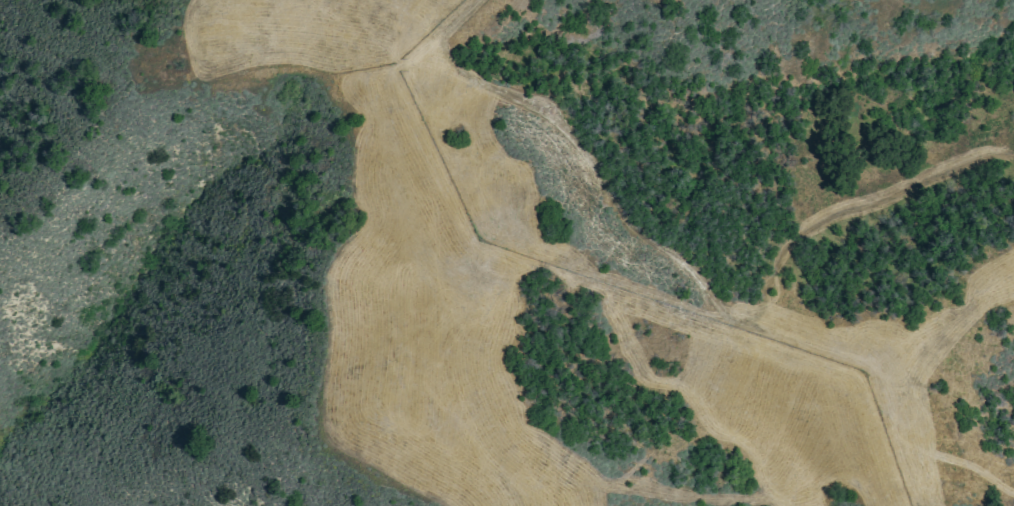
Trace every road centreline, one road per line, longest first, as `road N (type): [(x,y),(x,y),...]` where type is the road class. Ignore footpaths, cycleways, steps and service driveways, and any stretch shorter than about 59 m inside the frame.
road 1 (residential): [(916,505),(882,415),(844,384),(743,332),(695,274),(635,230),(553,120),(459,73),(446,37)]
road 2 (track): [(516,505),(456,339),(403,125),(408,67),(446,37)]

